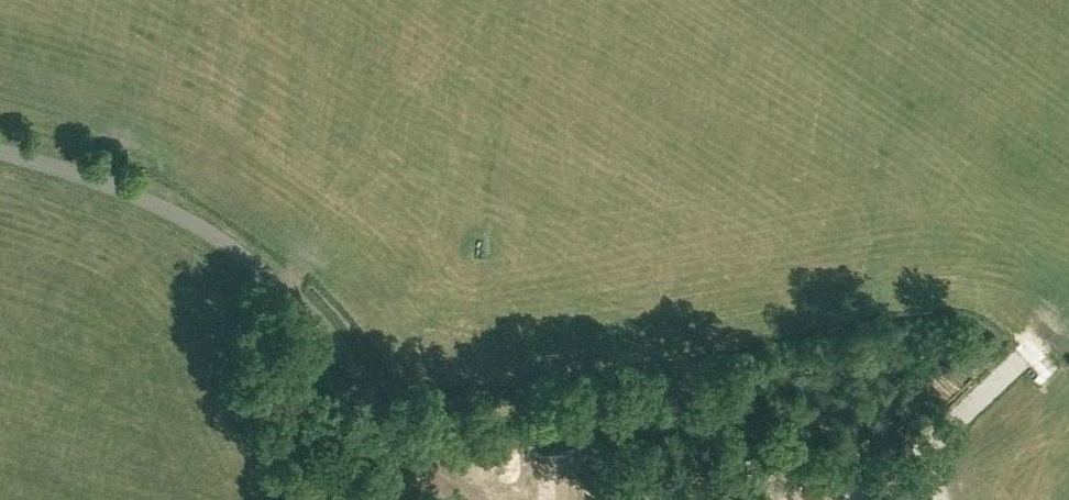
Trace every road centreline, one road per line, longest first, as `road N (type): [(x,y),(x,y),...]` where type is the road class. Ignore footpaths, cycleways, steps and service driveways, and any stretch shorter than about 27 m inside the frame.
road 1 (unclassified): [(0,151),(184,216),(291,294),(356,359),(378,398)]

